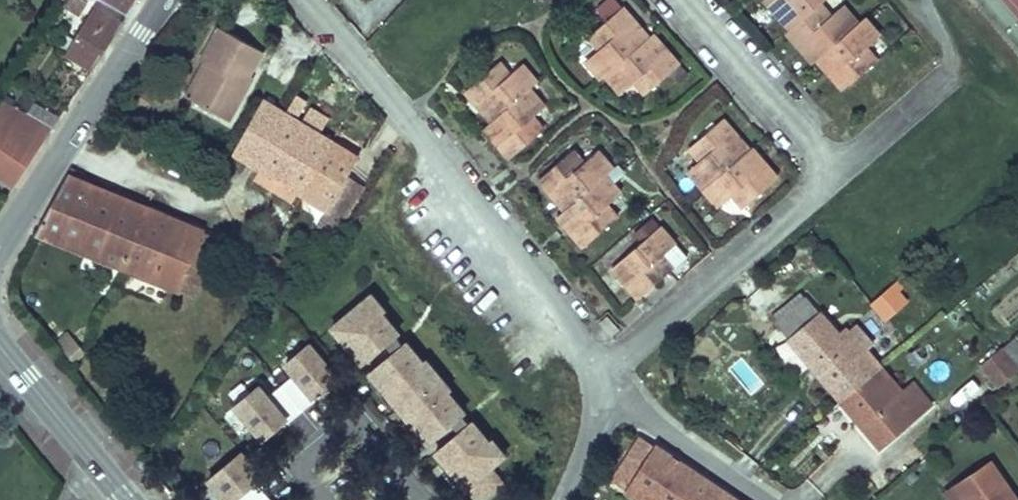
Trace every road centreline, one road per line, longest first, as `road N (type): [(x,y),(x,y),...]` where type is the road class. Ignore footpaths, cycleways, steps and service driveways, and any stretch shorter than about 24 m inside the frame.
road 1 (residential): [(608,386),(626,356),(832,171),(680,0)]
road 2 (residential): [(303,0),(410,119),(608,386)]
road 3 (tertiary): [(165,0),(0,248)]
road 4 (residential): [(765,499),(608,386)]
road 5 (primary): [(87,457),(0,350)]
road 6 (residential): [(553,499),(608,386)]

